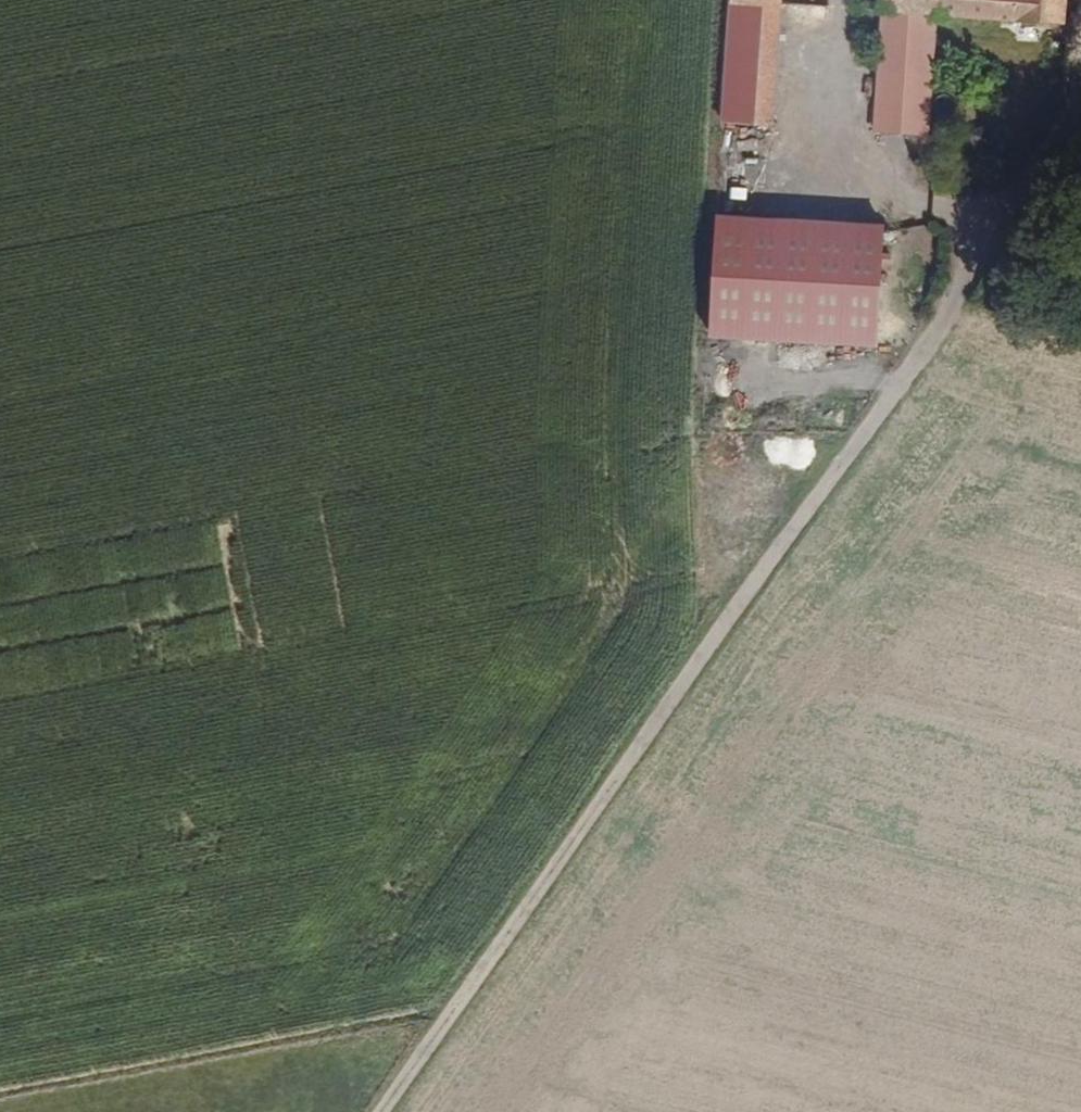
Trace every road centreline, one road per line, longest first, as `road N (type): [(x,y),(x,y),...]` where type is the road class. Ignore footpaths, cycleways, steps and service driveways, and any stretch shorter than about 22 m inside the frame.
road 1 (track): [(939,327),(403,1111)]
road 2 (unclassified): [(939,327),(1080,98)]

